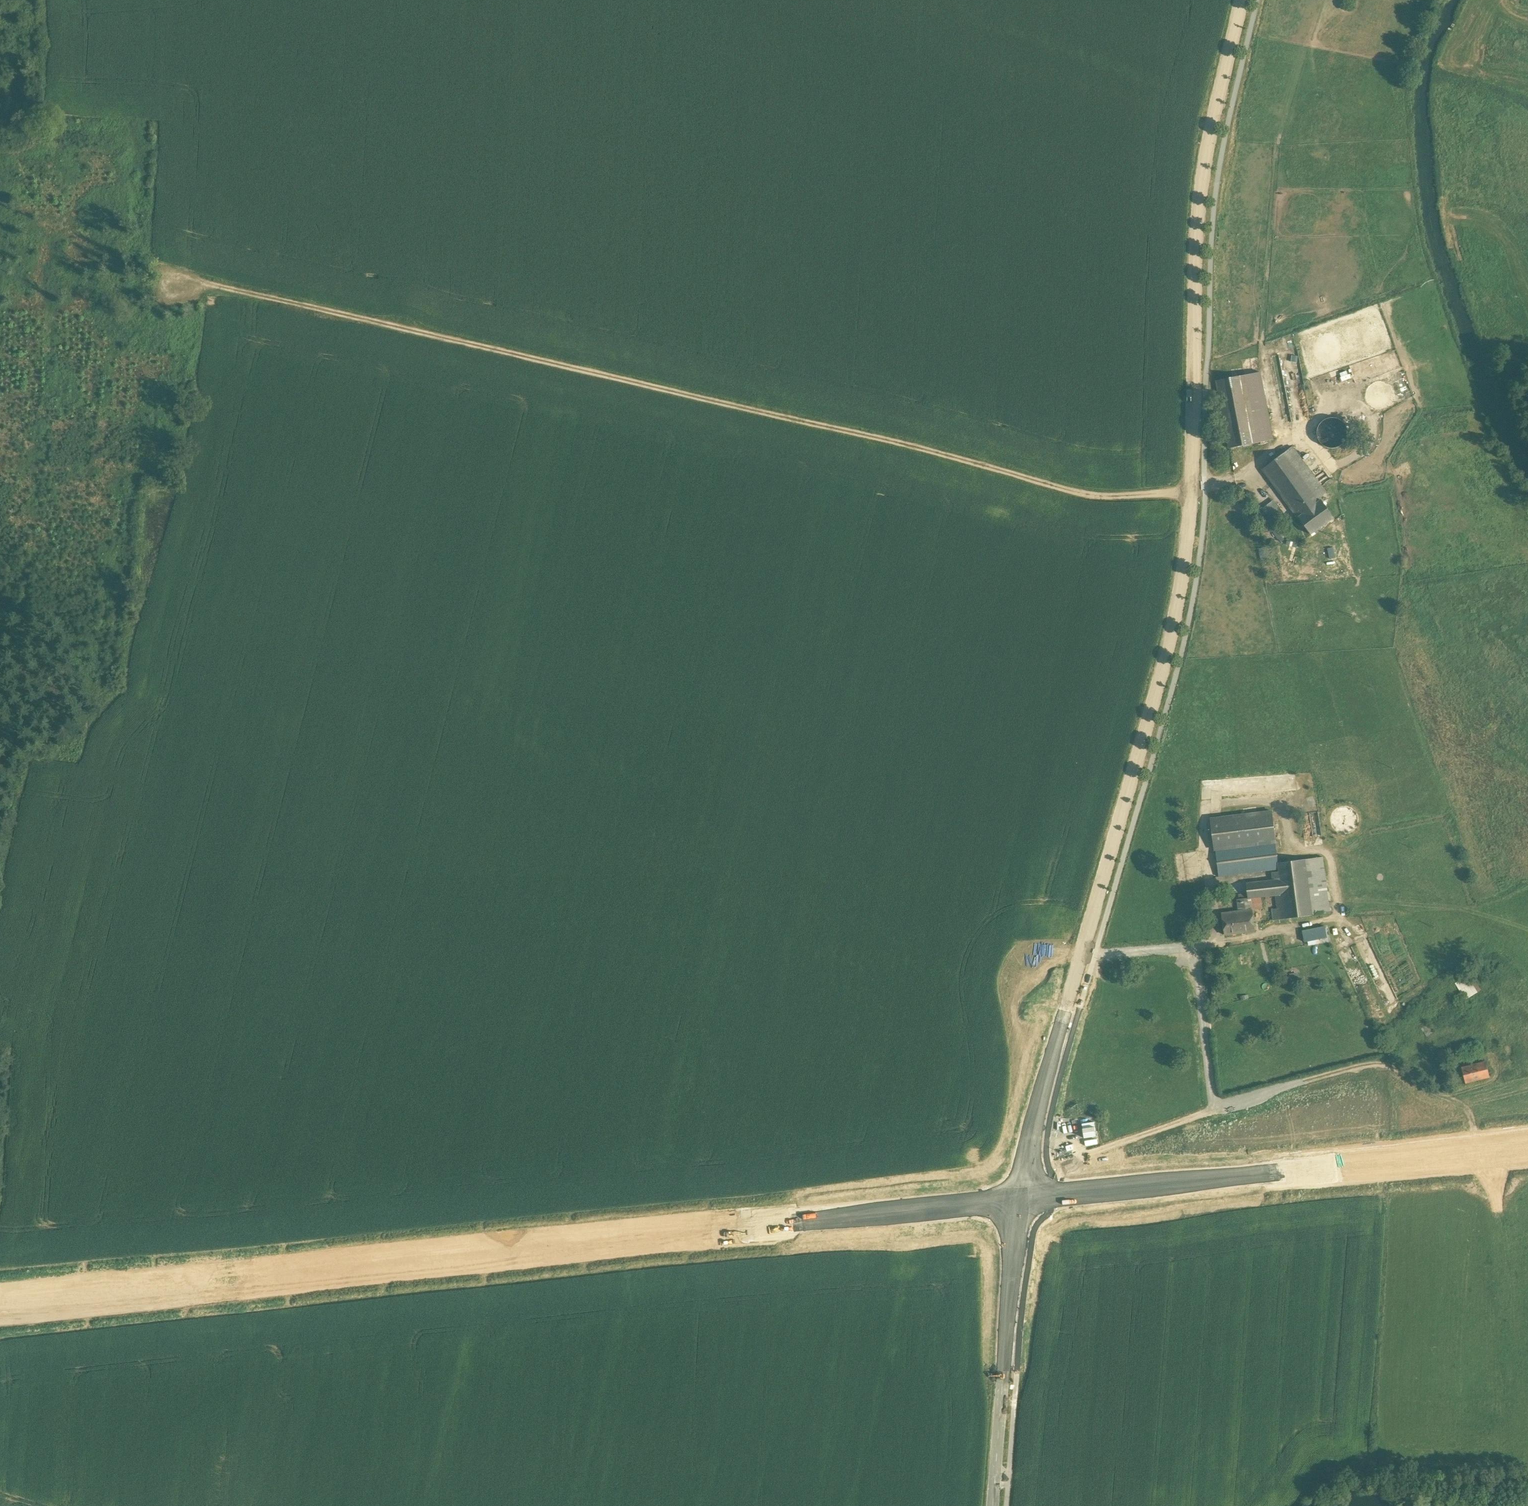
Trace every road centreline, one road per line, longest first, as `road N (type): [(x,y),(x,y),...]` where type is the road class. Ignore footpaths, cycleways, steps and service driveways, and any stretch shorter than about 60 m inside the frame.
road 1 (tertiary): [(1019,1202),(1184,558),(1204,168),(1240,0)]
road 2 (track): [(1191,493),(1085,495),(836,427),(183,279)]
road 3 (secondary): [(0,1308),(1019,1202)]
road 4 (secondary): [(1019,1202),(1527,1146)]
road 5 (tertiary): [(994,1505),(1019,1202)]

